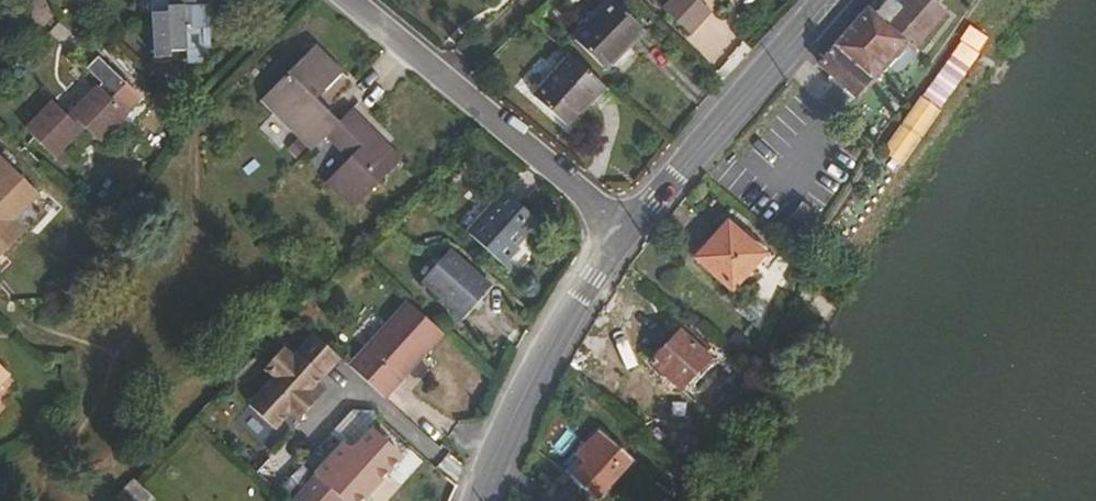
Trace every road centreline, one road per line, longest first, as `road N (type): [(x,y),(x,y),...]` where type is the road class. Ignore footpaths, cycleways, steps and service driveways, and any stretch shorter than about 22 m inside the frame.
road 1 (residential): [(342,0),(624,234)]
road 2 (secondary): [(831,0),(624,234)]
road 3 (secondary): [(624,234),(532,382),(480,500)]

